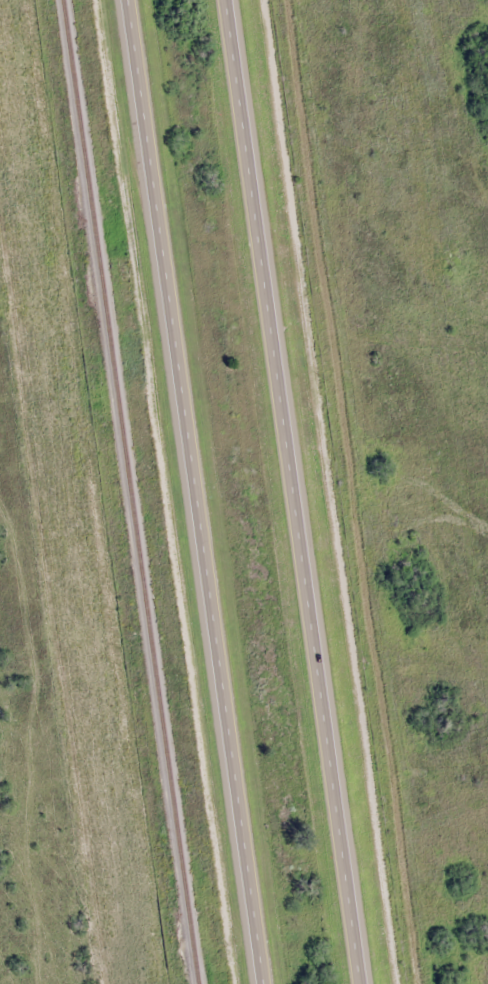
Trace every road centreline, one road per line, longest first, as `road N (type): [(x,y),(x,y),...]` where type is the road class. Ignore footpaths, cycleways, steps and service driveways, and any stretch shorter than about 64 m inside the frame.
road 1 (trunk): [(365,983),(230,0)]
road 2 (trunk): [(134,0),(267,983)]

